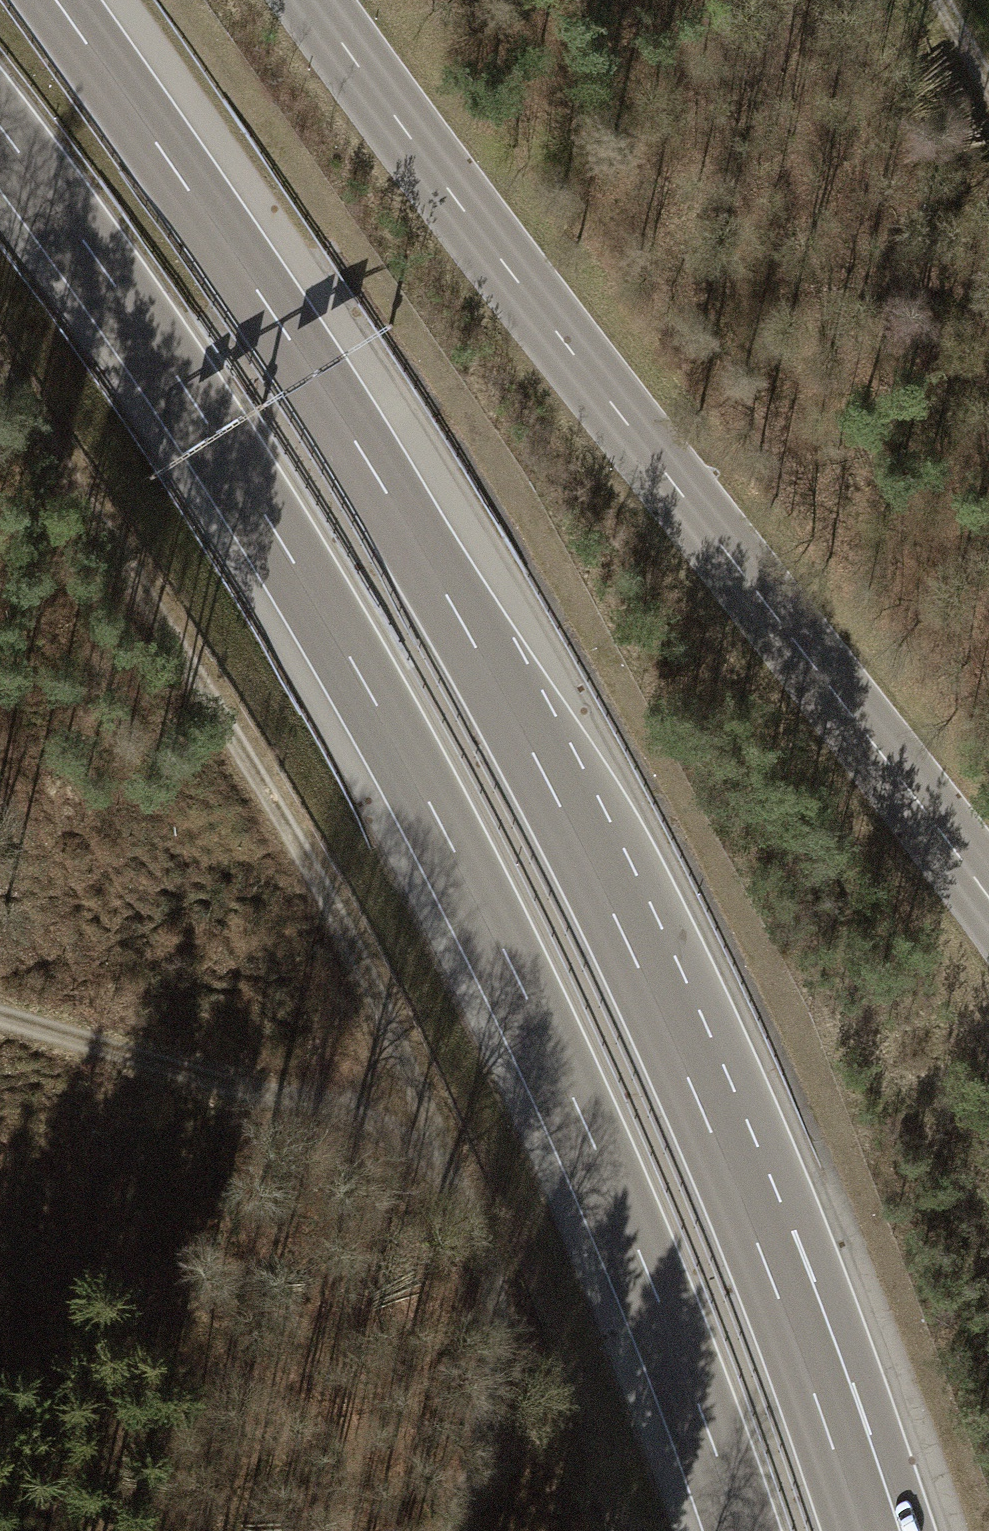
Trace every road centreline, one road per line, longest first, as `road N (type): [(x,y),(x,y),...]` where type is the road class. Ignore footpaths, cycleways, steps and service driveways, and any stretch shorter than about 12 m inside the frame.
road 1 (motorway): [(861,1530),(755,1238),(543,772),(378,479),(56,0)]
road 2 (motorway): [(0,127),(193,401),(440,824),(585,1123),(742,1530)]
road 3 (tertiary): [(988,898),(481,239),(311,0)]
road 4 (track): [(0,375),(259,777),(359,961),(439,1144)]
road 5 (track): [(0,1018),(439,1144)]
road 6 (track): [(439,1144),(485,1247),(501,1318),(496,1395),(458,1530)]

